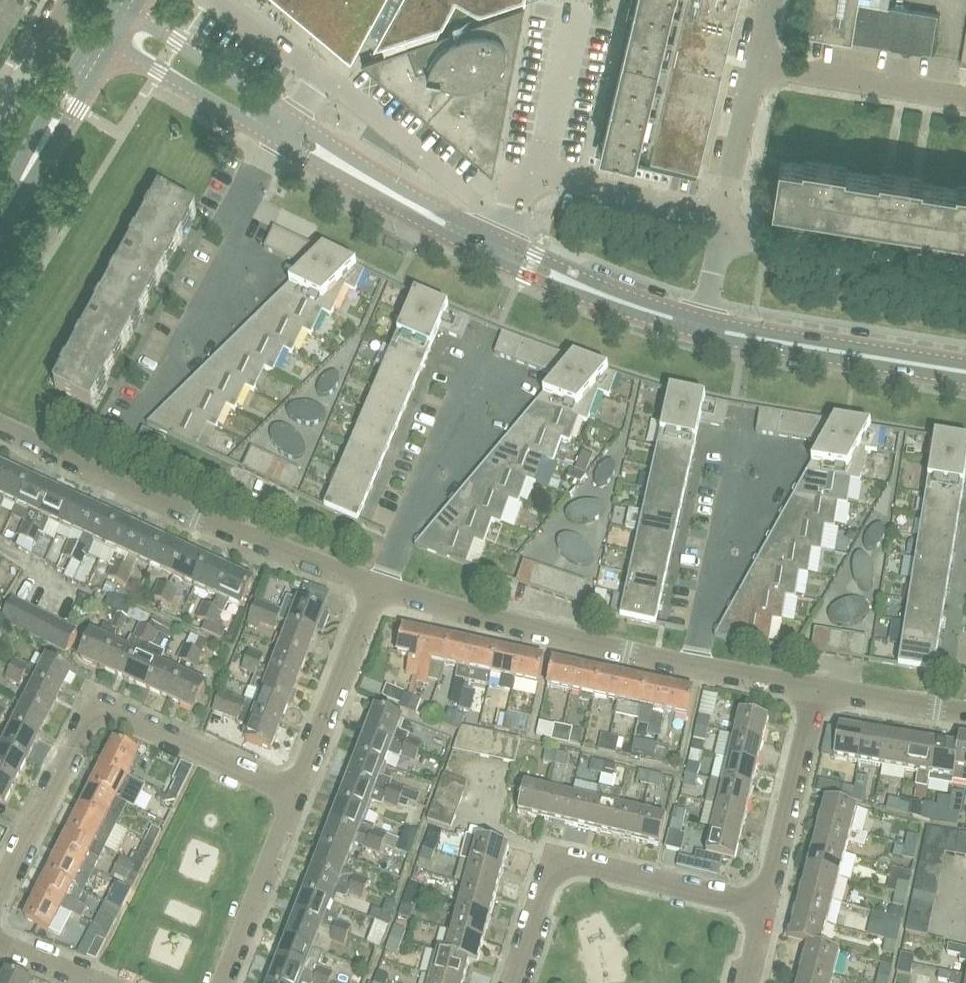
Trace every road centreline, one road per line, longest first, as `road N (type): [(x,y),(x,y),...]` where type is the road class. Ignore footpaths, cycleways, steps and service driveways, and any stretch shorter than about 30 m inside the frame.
road 1 (residential): [(289,795),(98,713),(0,927)]
road 2 (residential): [(378,586),(0,426)]
road 3 (residential): [(510,982),(544,873),(558,862),(762,907)]
road 4 (residential): [(698,660),(378,586)]
road 5 (residential): [(461,366),(534,393),(418,531),(402,522)]
road 6 (tertiary): [(965,370),(699,320)]
road 7 (residential): [(231,235),(285,272),(149,402),(139,397)]
road 8 (residential): [(965,278),(723,232)]
road 9 (residential): [(735,452),(790,461),(714,618),(705,617)]
road 10 (residential): [(762,907),(817,684)]
road 11 (residential): [(289,795),(378,586)]
road 12 (tertiary): [(272,137),(467,237)]
road 13 (tertiary): [(467,237),(286,114)]
road 14 (residential): [(965,100),(759,68)]
road 15 (tertiary): [(699,320),(501,255)]
road 16 (tertiary): [(0,220),(116,47)]
road 17 (residential): [(531,170),(725,224)]
road 18 (tertiary): [(96,34),(0,211)]
road 19 (residential): [(310,77),(470,196)]
road 20 (residential): [(222,982),(289,795)]
road 21 (residential): [(139,397),(231,235)]
road 22 (tertiary): [(286,114),(136,13)]
road 23 (tertiary): [(116,47),(272,137)]
road 24 (residential): [(531,170),(570,0)]
road 25 (residential): [(705,617),(735,452)]
road 26 (residential): [(402,522),(461,366)]
road 27 (residential): [(725,224),(759,68)]
road 28 (residential): [(965,713),(817,684)]
road 29 (residential): [(210,0),(310,77)]
road 30 (unclassified): [(817,684),(698,660)]

